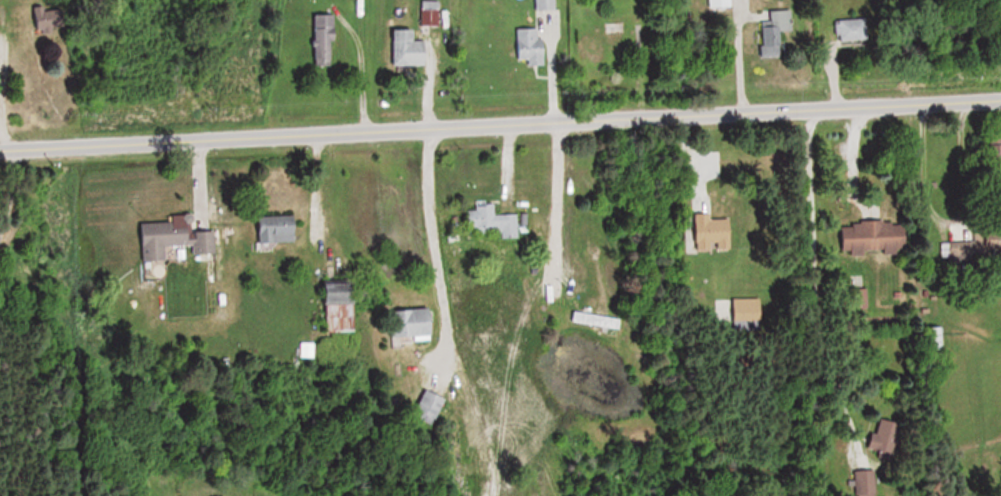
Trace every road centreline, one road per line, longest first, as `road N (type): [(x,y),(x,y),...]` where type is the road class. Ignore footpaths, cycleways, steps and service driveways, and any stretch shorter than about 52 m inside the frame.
road 1 (residential): [(1000,100),(0,148)]

